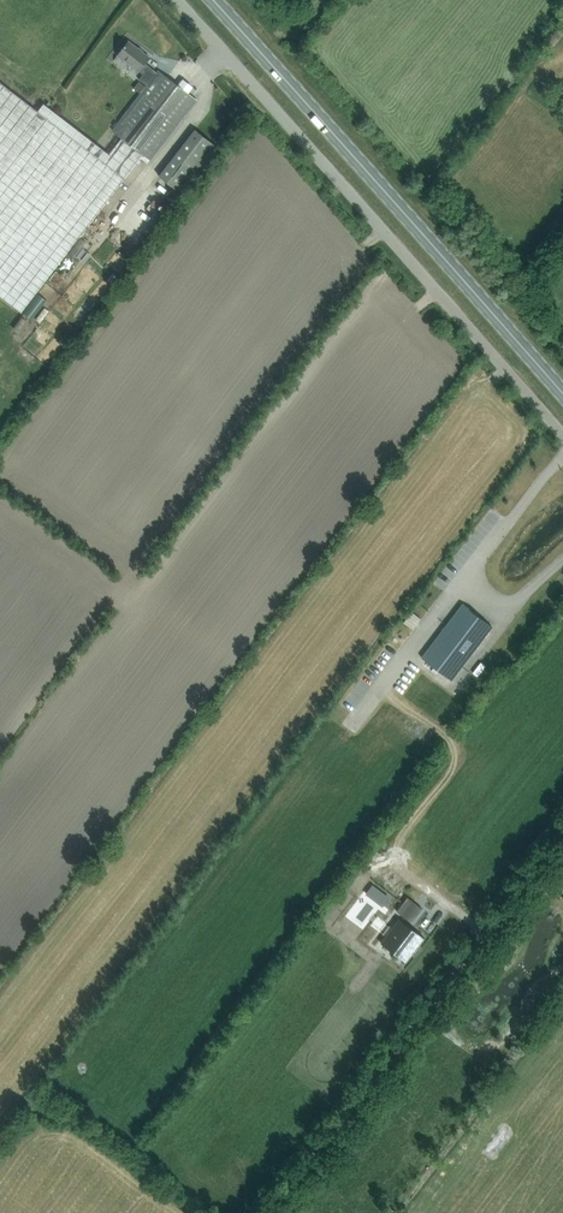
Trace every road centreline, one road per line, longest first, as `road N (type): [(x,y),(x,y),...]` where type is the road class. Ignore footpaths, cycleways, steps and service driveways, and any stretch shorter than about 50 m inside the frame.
road 1 (unclassified): [(562,436),(177,0)]
road 2 (primary): [(562,393),(213,0)]
road 3 (unclassified): [(278,1212),(562,843)]

